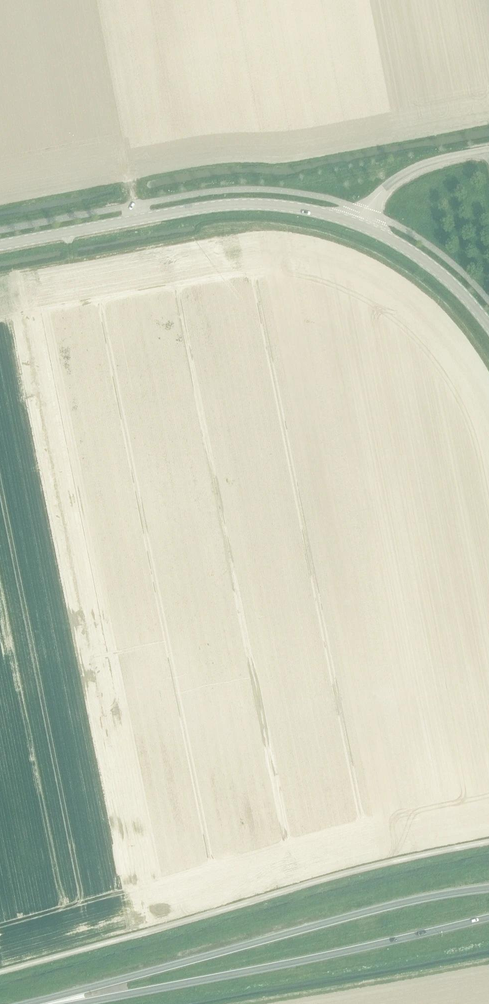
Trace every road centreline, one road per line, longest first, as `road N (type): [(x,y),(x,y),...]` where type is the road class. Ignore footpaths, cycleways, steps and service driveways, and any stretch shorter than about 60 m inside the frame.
road 1 (unclassified): [(488,841),(376,865),(0,971)]
road 2 (trunk): [(488,888),(405,903),(33,1003)]
road 3 (trunk): [(78,1003),(488,918)]
road 4 (tertiary): [(359,224),(289,207),(227,204),(0,245)]
road 5 (tertiary): [(488,324),(420,257),(359,224)]
road 6 (unclassified): [(488,150),(396,179),(359,224)]

